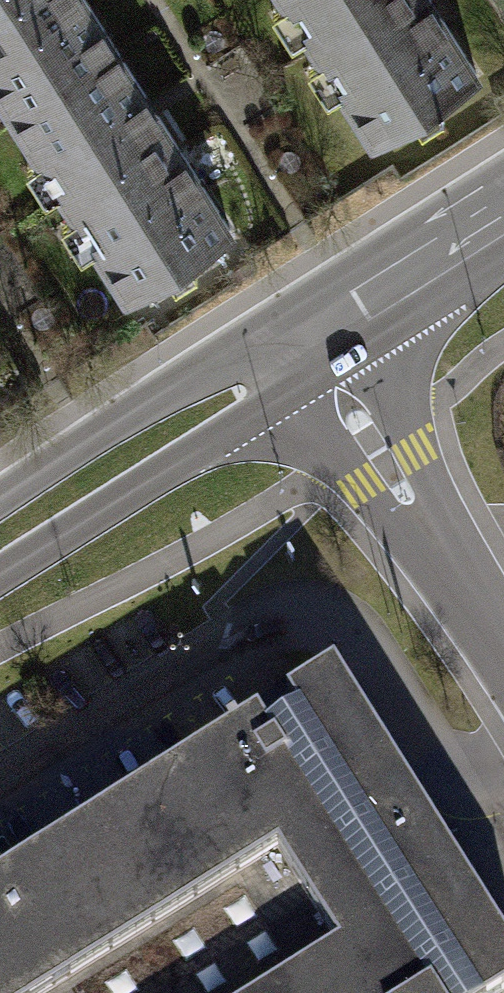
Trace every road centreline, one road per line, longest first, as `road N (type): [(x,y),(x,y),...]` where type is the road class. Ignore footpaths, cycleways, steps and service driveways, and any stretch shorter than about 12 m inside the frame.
road 1 (unclassified): [(503,663),(301,364)]
road 2 (tertiary): [(0,548),(301,364)]
road 3 (tertiary): [(301,364),(503,231)]

